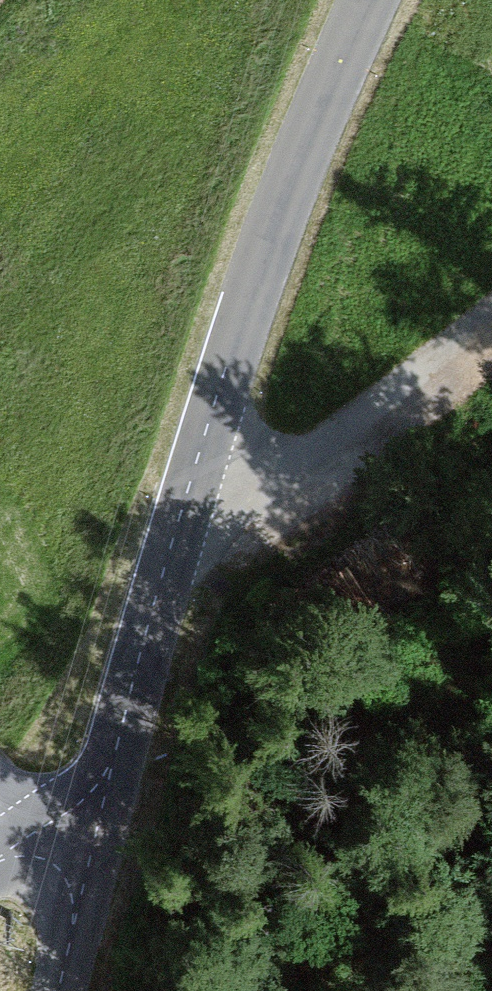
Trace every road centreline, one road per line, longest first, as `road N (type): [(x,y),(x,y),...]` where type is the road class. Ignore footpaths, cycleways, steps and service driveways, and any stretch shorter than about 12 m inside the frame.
road 1 (tertiary): [(358,0),(251,279),(175,511),(93,844)]
road 2 (track): [(156,584),(491,315)]
road 3 (tertiary): [(93,844),(59,990)]

